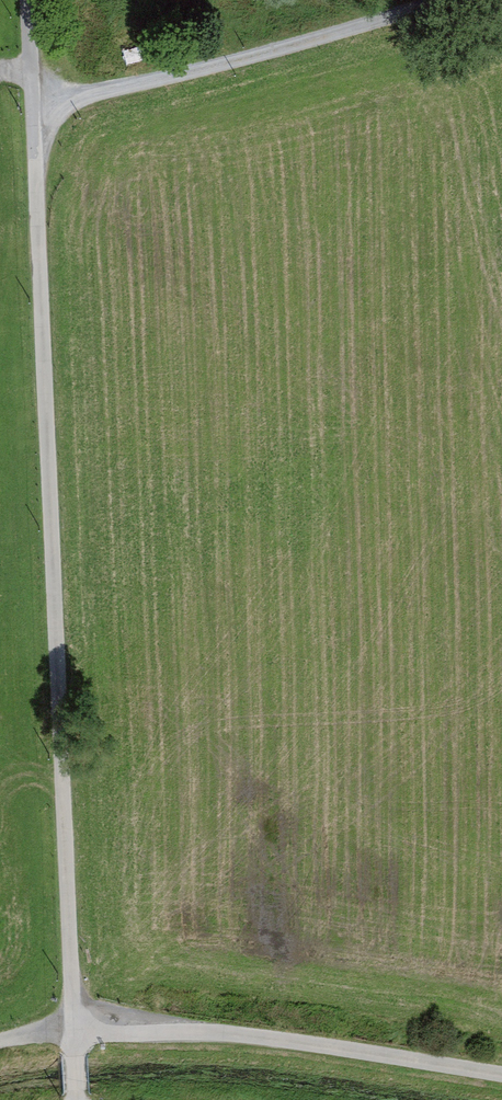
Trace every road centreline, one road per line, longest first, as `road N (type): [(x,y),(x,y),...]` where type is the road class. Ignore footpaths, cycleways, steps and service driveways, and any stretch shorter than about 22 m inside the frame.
road 1 (unclassified): [(35,0),(72,1030)]
road 2 (unclassified): [(72,1030),(237,1033),(501,1075)]
road 3 (track): [(43,109),(146,89),(452,0)]

